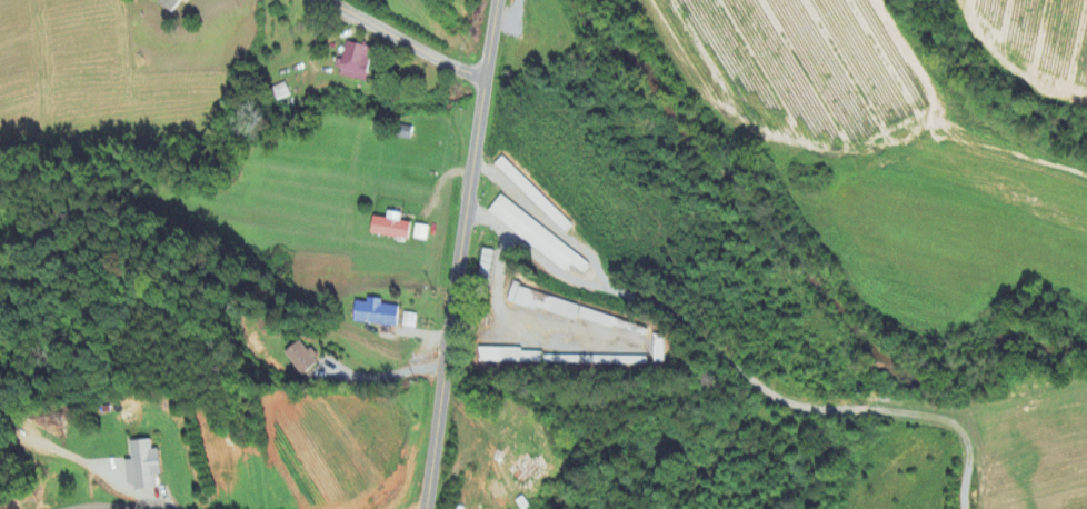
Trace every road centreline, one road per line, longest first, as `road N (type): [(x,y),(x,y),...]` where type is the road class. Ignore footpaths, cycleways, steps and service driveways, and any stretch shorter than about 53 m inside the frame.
road 1 (residential): [(423,508),(495,0)]
road 2 (residential): [(481,79),(322,0)]

